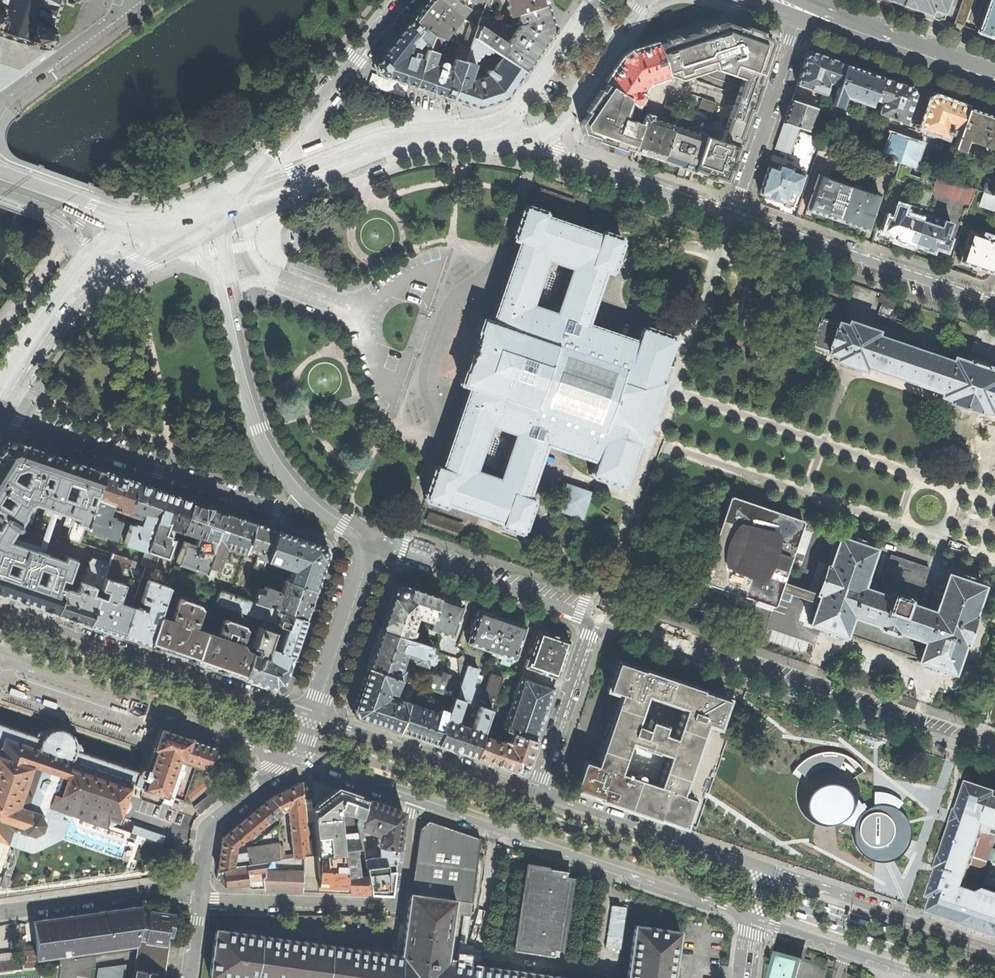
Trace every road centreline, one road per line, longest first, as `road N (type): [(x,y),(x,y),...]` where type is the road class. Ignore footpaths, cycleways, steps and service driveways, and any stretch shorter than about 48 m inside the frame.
road 1 (unclassified): [(592,622),(994,759)]
road 2 (tertiary): [(413,802),(751,917)]
road 3 (residential): [(0,414),(278,509),(321,509)]
road 4 (tertiary): [(311,715),(0,610)]
road 5 (residential): [(321,509),(260,428),(226,293),(197,227)]
road 6 (tertiary): [(0,659),(290,760)]
road 7 (residential): [(197,227),(274,156),(399,0)]
road 8 (tertiary): [(197,227),(372,151),(480,140)]
road 9 (unclassified): [(200,897),(397,902),(413,802)]
road 10 (residential): [(732,216),(994,305)]
road 11 (tertiary): [(994,948),(761,868)]
road 12 (tertiary): [(761,868),(536,791)]
road 13 (tertiary): [(536,791),(311,715)]
road 14 (unclassified): [(371,540),(592,622)]
road 15 (residential): [(804,8),(732,216)]
road 16 (residential): [(533,141),(732,216)]
road 17 (residential): [(0,910),(160,890),(200,897)]
road 18 (primary): [(804,8),(994,76)]
road 19 (tertiary): [(751,917),(932,977)]
road 20 (residential): [(311,715),(371,540)]
road 21 (tertiary): [(533,141),(566,119),(647,0)]
road 22 (tertiary): [(593,0),(515,115),(480,140)]
road 23 (unclassified): [(592,622),(536,791)]
road 24 (unclassified): [(290,760),(210,827),(200,897)]
road 25 (tertiary): [(49,319),(197,227)]
road 26 (residential): [(0,98),(134,0)]
road 27 (tertiary): [(290,760),(413,802)]

